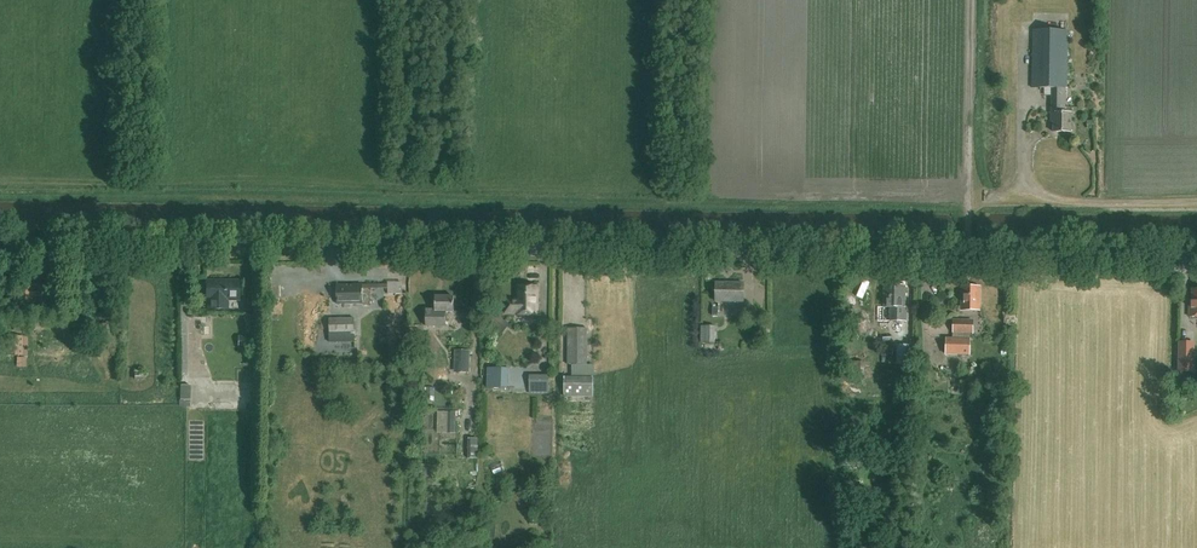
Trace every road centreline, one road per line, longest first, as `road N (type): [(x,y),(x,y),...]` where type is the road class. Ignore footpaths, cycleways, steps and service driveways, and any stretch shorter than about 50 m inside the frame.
road 1 (tertiary): [(1196,258),(0,242)]
road 2 (track): [(1196,201),(1074,201),(1035,190),(1026,176),(1023,109)]

